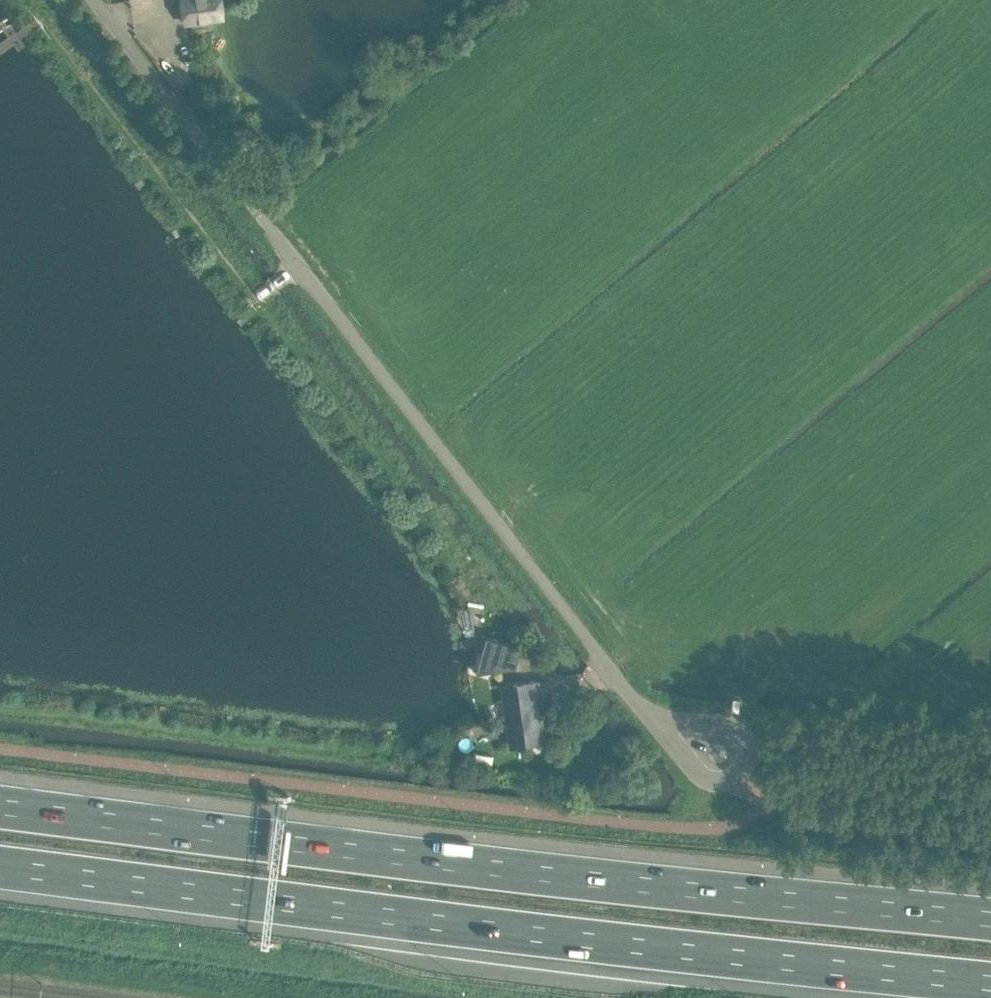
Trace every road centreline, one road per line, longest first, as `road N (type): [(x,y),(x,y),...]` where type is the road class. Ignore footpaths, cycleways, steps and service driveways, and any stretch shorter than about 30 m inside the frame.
road 1 (motorway): [(0,866),(990,983)]
road 2 (motorway): [(990,920),(0,808)]
road 3 (residential): [(93,0),(663,731)]
road 4 (residential): [(731,779),(745,761),(733,728),(663,731)]

